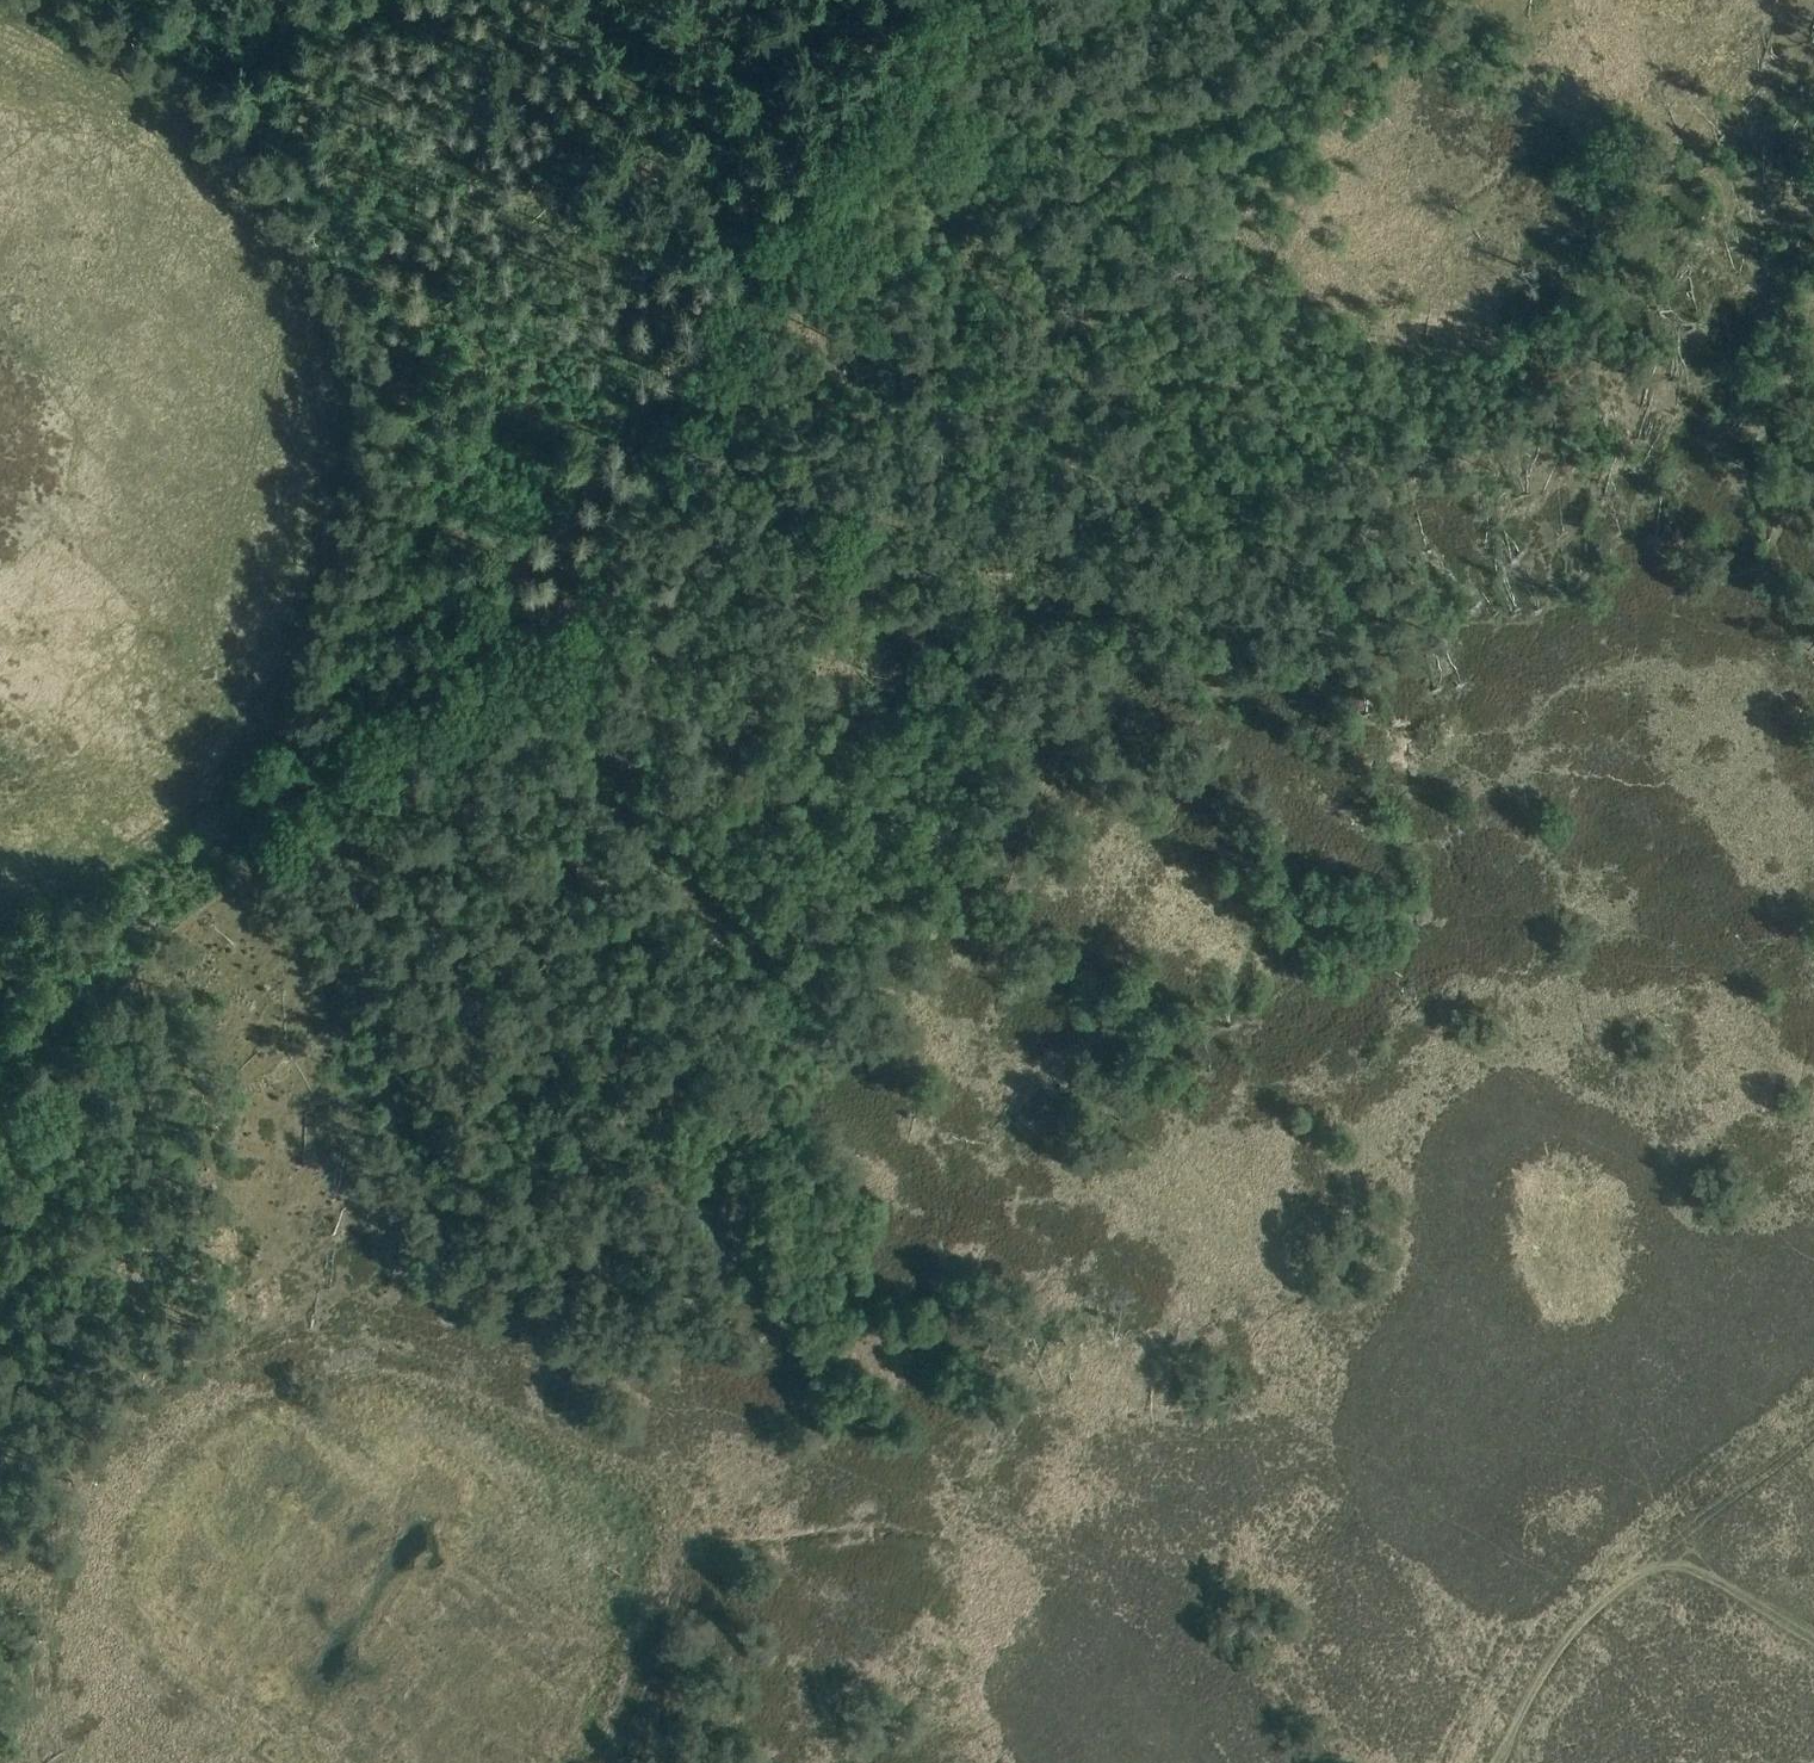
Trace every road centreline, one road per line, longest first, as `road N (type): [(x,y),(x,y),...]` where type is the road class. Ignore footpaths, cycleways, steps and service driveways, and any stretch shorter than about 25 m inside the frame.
road 1 (track): [(1497,1762),(1557,1650),(1604,1595),(1668,1546)]
road 2 (track): [(1668,1546),(1813,1430)]

